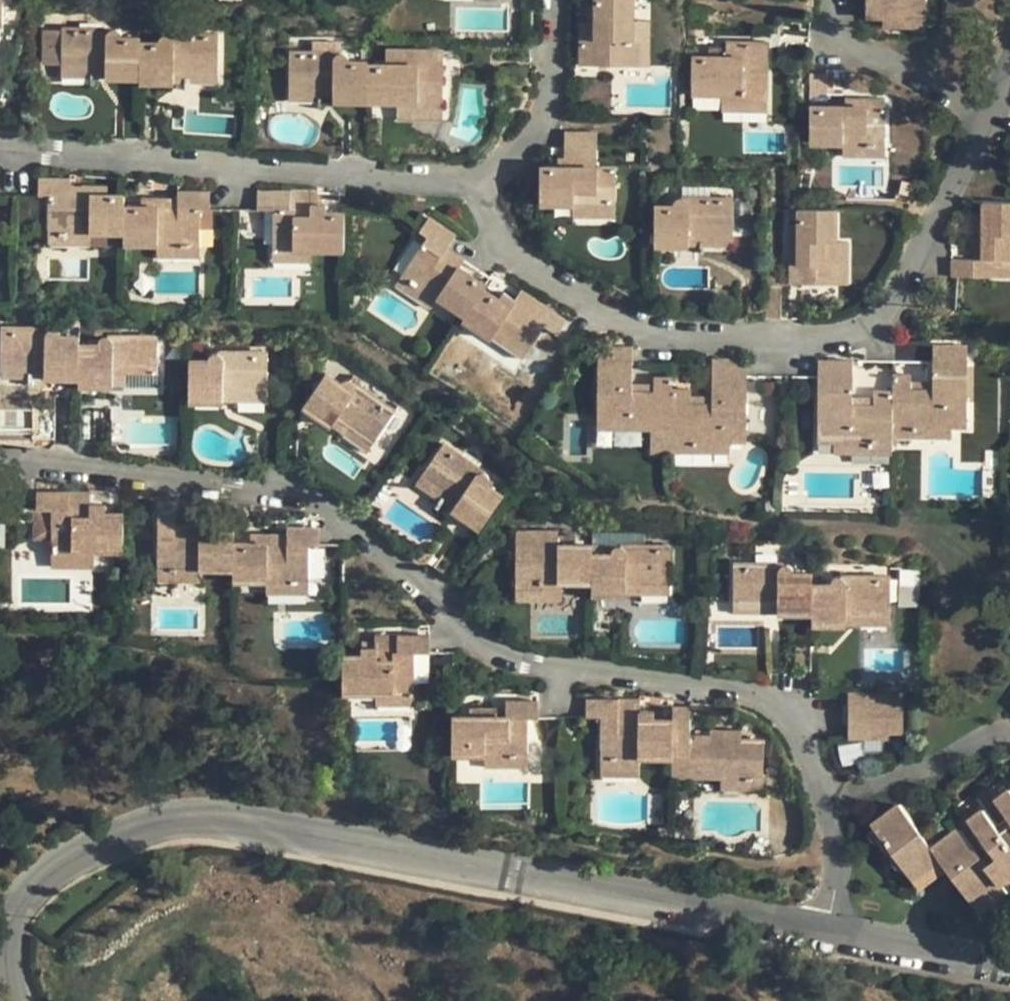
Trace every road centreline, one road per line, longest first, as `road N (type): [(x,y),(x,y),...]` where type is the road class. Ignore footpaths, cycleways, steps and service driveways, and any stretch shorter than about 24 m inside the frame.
road 1 (residential): [(835,934),(437,867),(191,813),(97,844),(17,899),(7,978),(17,1000)]
road 2 (residential): [(826,798),(803,741),(764,701),(699,682),(575,670),(471,629),(383,547),(310,494),(0,458)]
road 3 (residential): [(475,186),(545,284),(677,342),(793,347),(887,318),(993,114)]
road 4 (residential): [(0,153),(141,156),(475,186)]
road 5 (residential): [(475,186),(541,130),(556,83),(554,0)]
road 6 (residential): [(993,114),(851,43),(834,0)]
road 7 (residential): [(826,798),(916,772),(1009,732)]
road 8 (residential): [(1009,964),(835,934)]
road 9 (residential): [(835,934),(826,798)]

